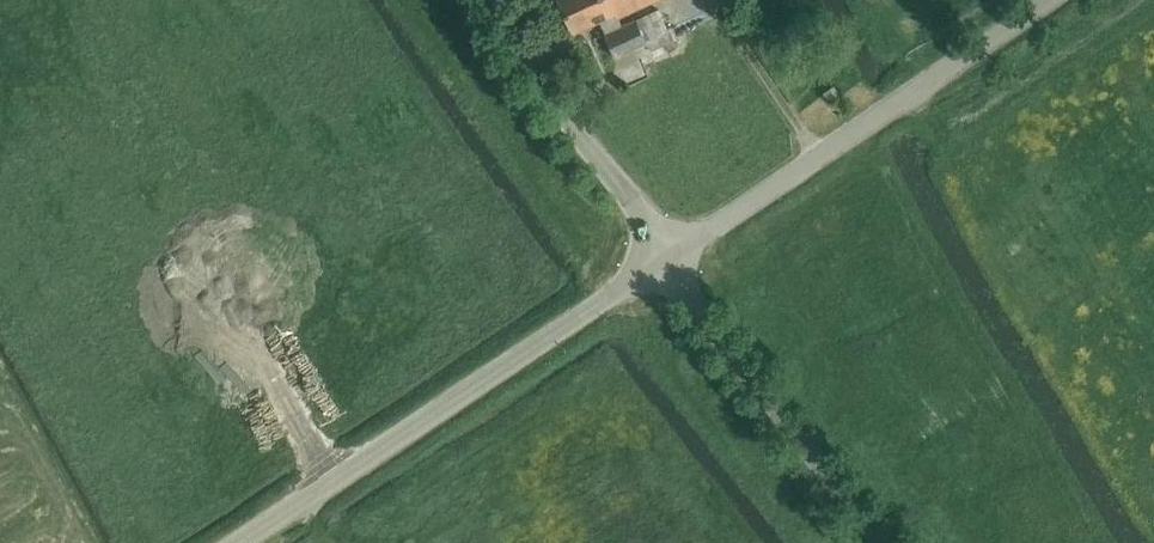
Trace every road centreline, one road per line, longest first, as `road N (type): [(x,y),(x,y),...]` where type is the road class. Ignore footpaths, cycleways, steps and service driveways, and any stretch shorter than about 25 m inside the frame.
road 1 (unclassified): [(237,542),(669,256)]
road 2 (unclassified): [(669,256),(1048,0)]
road 3 (unclassified): [(887,542),(726,343),(669,256)]
road 4 (unclassified): [(669,256),(564,111),(500,0)]

